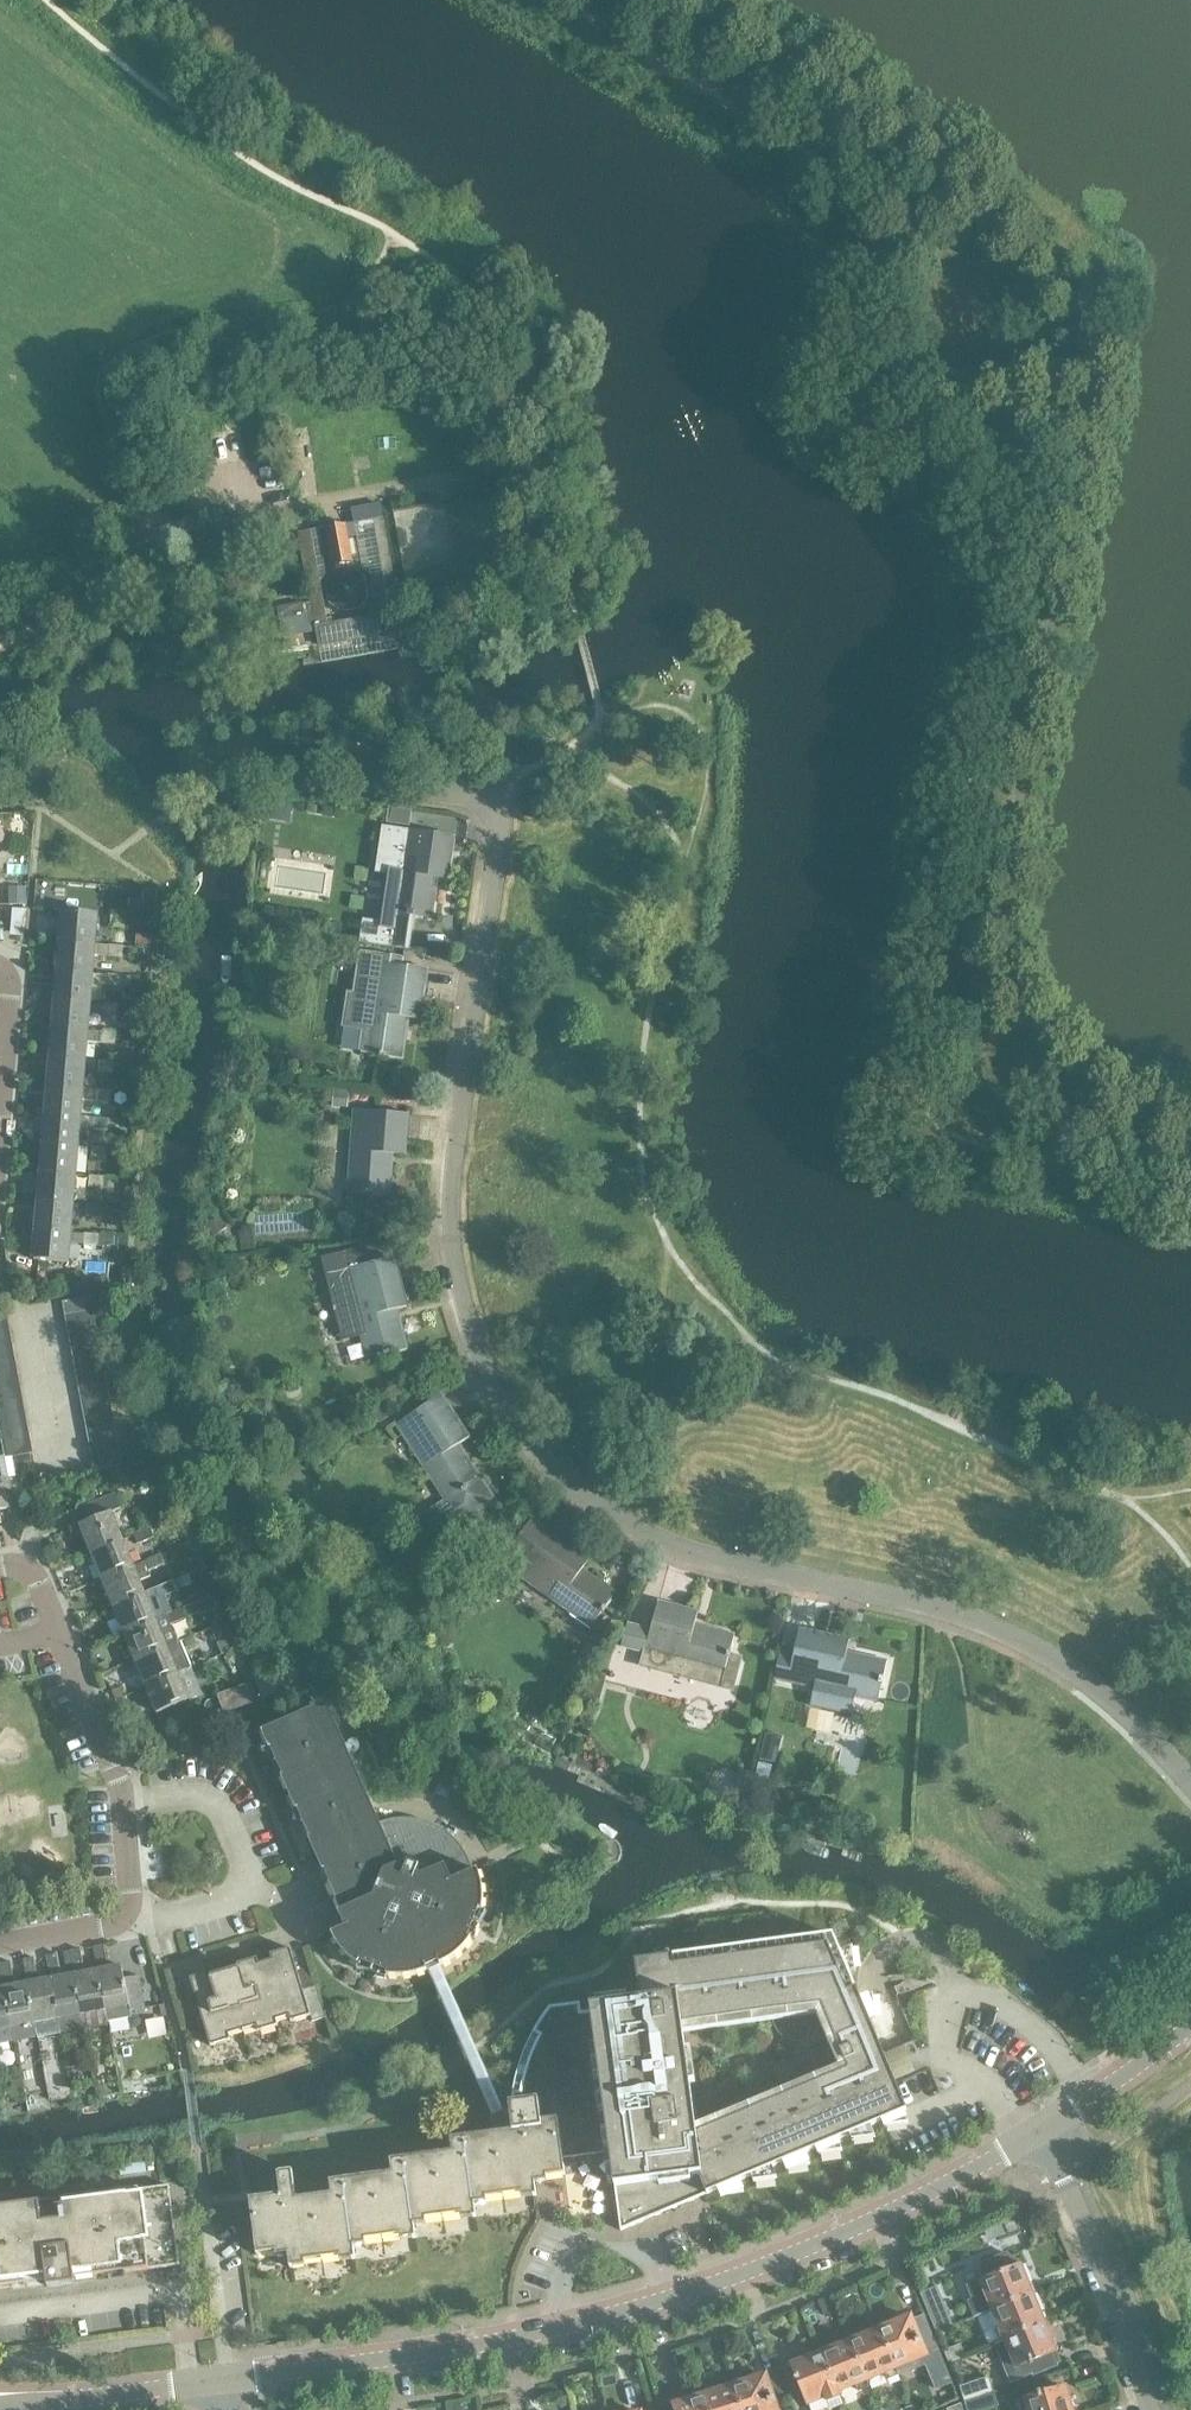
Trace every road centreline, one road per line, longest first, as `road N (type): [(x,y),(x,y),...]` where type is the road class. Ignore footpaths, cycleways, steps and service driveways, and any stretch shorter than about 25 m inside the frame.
road 1 (residential): [(1190,1786),(1063,1667),(1001,1633),(930,1602),(709,1553),(634,1525),(537,1457),(480,1379),(453,1299),(442,1196),(491,796)]
road 2 (tertiary): [(215,2379),(414,2355),(669,2296),(906,2202),(1040,2132)]
road 3 (residential): [(0,1951),(101,1931),(125,1919),(131,1896),(120,1778),(40,1587),(26,1572)]
road 4 (track): [(172,537),(243,513),(507,464)]
road 5 (residential): [(1146,2409),(1118,2310),(1040,2132)]
road 6 (tertiary): [(0,2409),(215,2379)]
road 7 (track): [(0,644),(75,605),(172,537)]
road 8 (tertiary): [(1040,2132),(1190,2017)]
road 9 (residential): [(0,1132),(11,1000),(0,975)]

